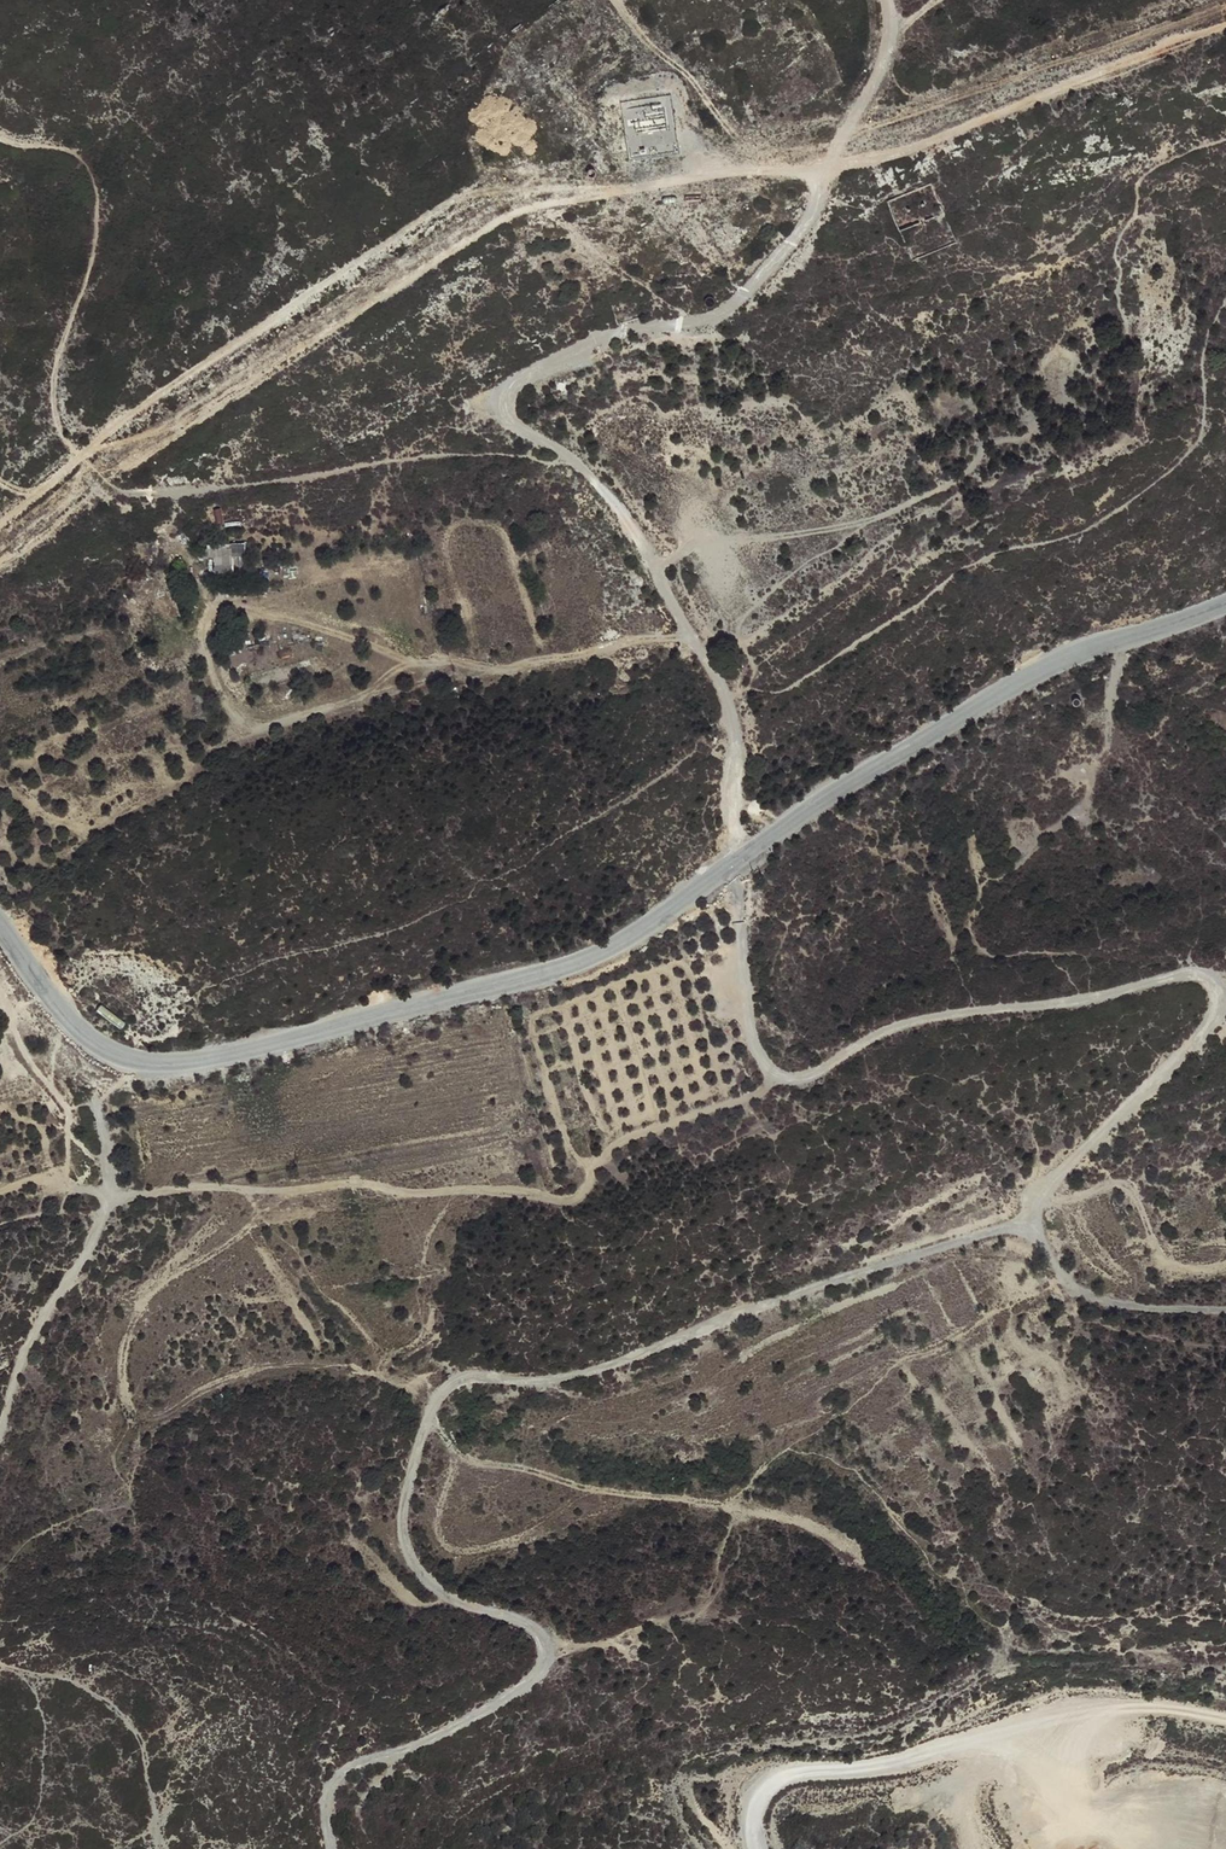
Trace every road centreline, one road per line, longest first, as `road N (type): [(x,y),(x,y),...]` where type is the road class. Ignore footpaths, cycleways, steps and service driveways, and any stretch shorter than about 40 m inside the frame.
road 1 (unclassified): [(0,935),(93,1042),(134,1063),(165,1065),(583,965),(631,941),(869,769),(1076,647),(1225,600)]
road 2 (track): [(0,573),(93,482),(124,481),(495,227),(734,165),(834,173),(1225,28)]
road 3 (track): [(1037,1217),(741,1311),(580,1379),(469,1376),(432,1404),(404,1504),(411,1570),(437,1594),(539,1632),(549,1647),(542,1672),(510,1695),(425,1741),(345,1768),(325,1793),(331,1848)]
road 4 (track): [(741,860),(753,1033),(774,1077),(813,1076),(879,1032),(912,1021),(1081,1000),(1178,978),(1211,983),(1217,1005),(1201,1037),(1056,1181),(1037,1217),(1049,1253),(1103,1298),(1225,1309)]
road 5 (track): [(741,860),(729,725),(681,622),(606,480),(510,410),(561,359),(723,328),(791,250),(834,173),(891,48),(889,0)]
road 6 (track): [(0,1433),(30,1342),(111,1205),(98,1101),(134,1063)]

